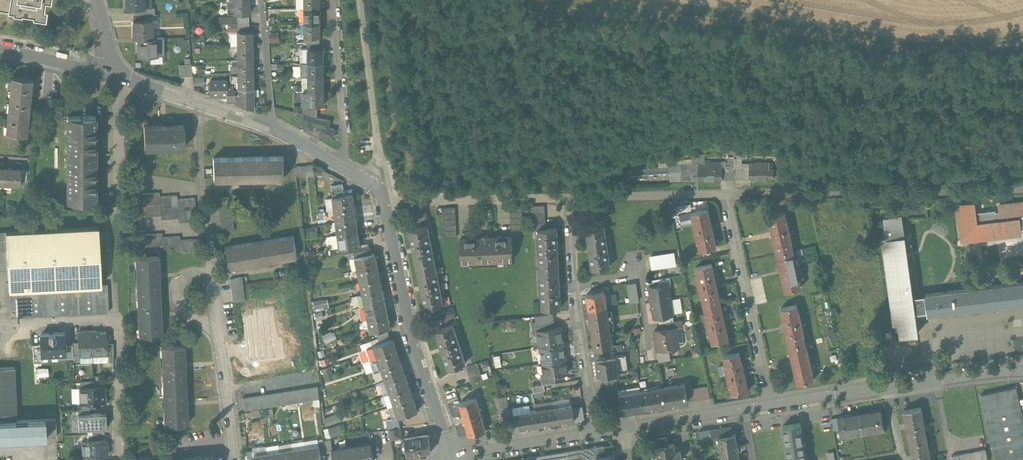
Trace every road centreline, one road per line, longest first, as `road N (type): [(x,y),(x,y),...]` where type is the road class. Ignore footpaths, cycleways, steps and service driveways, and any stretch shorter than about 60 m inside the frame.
road 1 (track): [(624,0),(945,36),(1022,28)]
road 2 (residential): [(450,459),(406,316),(386,204)]
road 3 (residential): [(569,198),(596,434)]
road 4 (residential): [(724,195),(770,406)]
road 5 (track): [(377,186),(360,0)]
road 6 (residential): [(569,198),(386,204)]
road 7 (residential): [(348,170),(332,0)]
road 8 (residential): [(268,125),(109,74)]
road 9 (residential): [(724,195),(569,198)]
road 10 (residential): [(596,434),(450,459)]
road 11 (residential): [(770,406),(626,430)]
road 12 (residential): [(235,459),(216,323)]
road 13 (residential): [(1022,372),(887,389)]
road 14 (residential): [(261,0),(268,125)]

